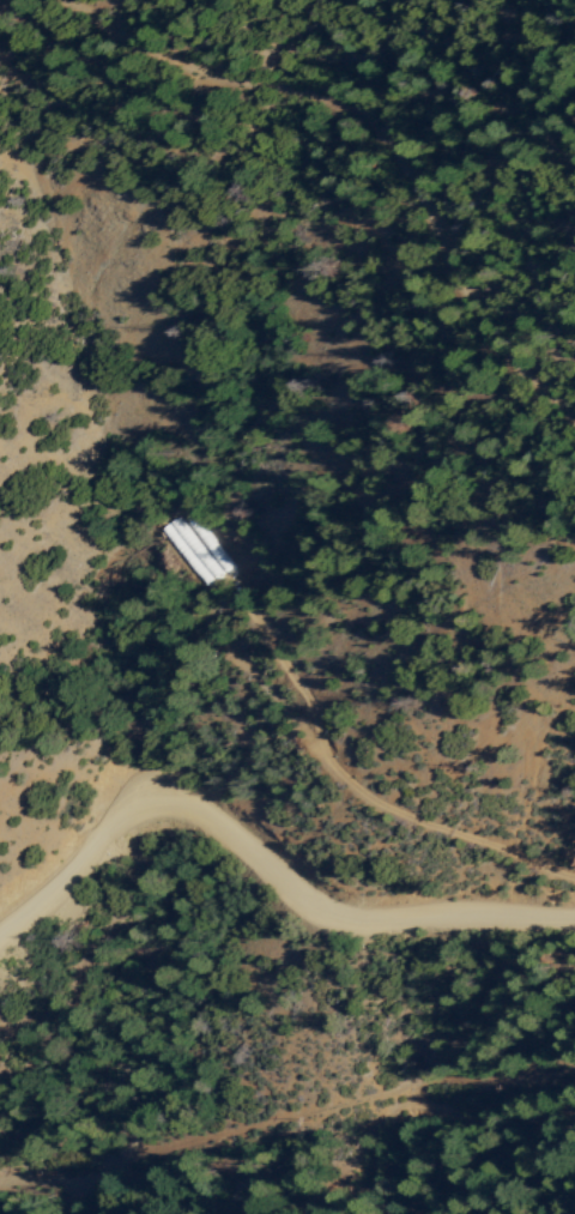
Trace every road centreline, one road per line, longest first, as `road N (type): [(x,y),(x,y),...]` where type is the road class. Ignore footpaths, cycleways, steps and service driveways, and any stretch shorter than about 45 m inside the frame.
road 1 (tertiary): [(574,916),(379,938),(332,932),(301,923),(188,829),(145,823),(113,839),(0,932)]
road 2 (track): [(0,1192),(74,1182),(187,1147),(574,1078)]

